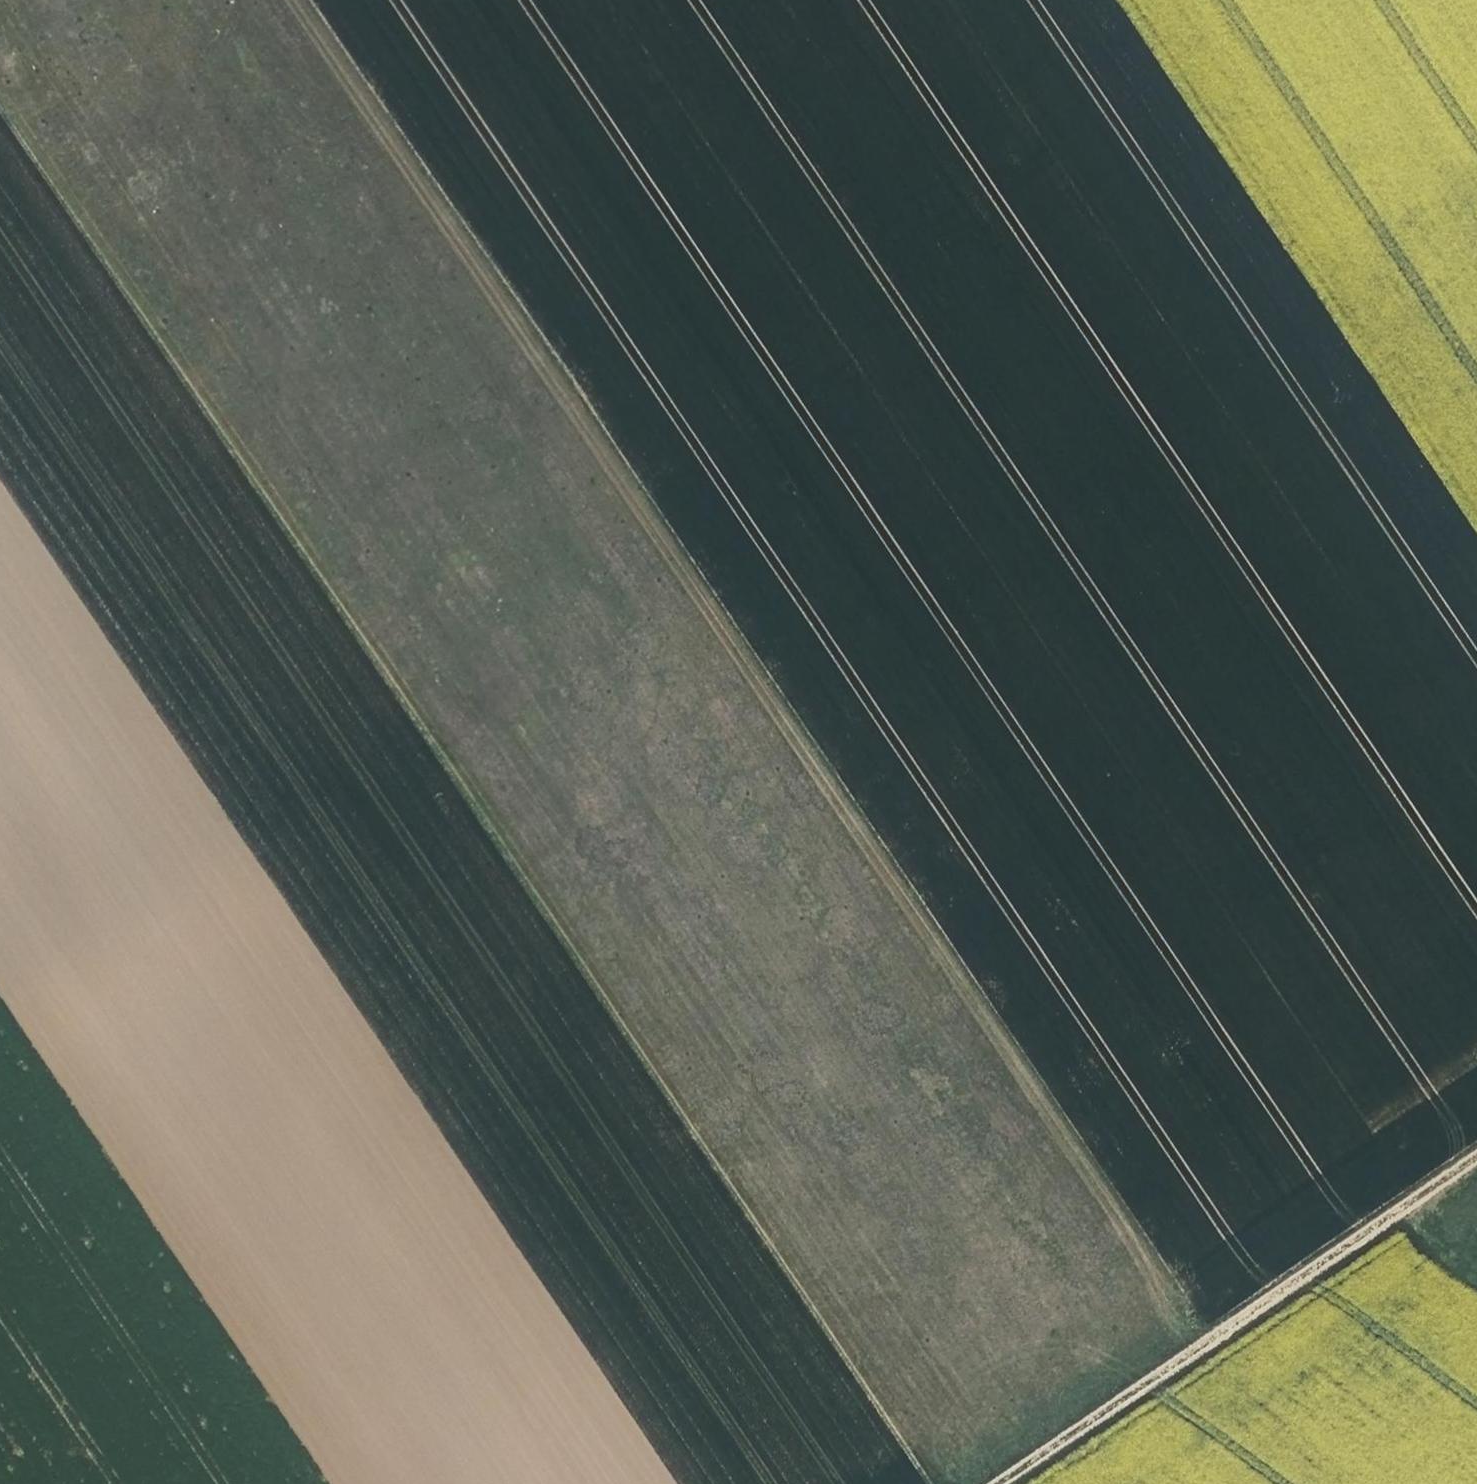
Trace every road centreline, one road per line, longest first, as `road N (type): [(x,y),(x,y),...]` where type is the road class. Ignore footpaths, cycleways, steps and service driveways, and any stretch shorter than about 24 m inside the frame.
road 1 (track): [(1476,1160),(1002,1483)]

